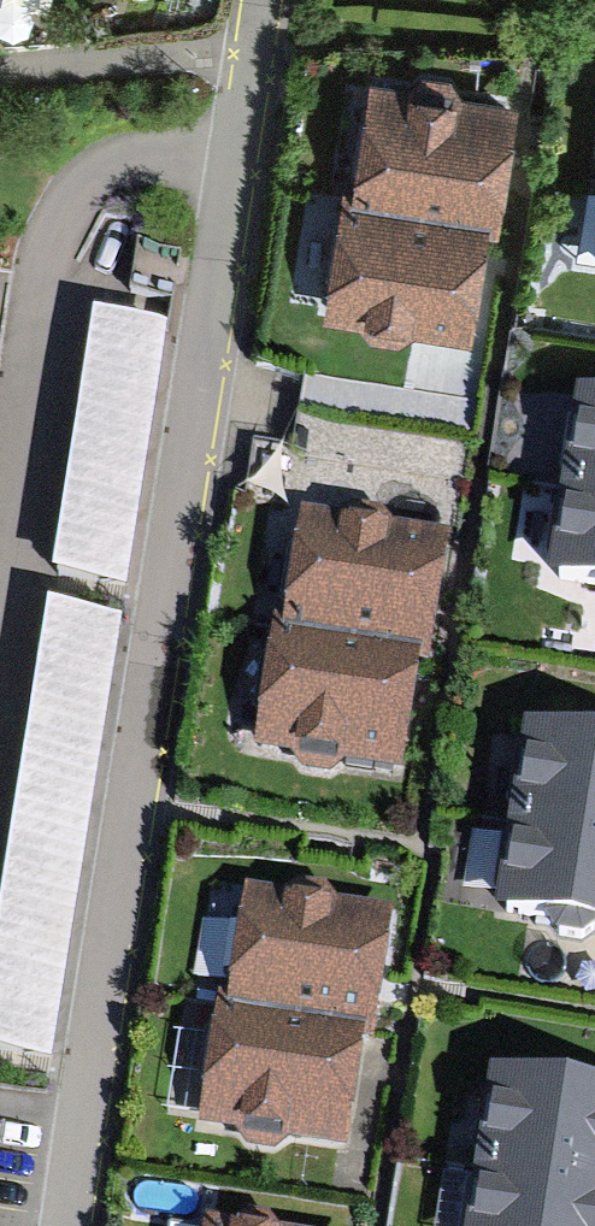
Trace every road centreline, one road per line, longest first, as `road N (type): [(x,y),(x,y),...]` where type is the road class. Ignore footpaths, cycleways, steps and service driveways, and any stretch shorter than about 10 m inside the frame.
road 1 (residential): [(253,61),(72,1225)]
road 2 (residential): [(0,77),(194,55),(253,61)]

